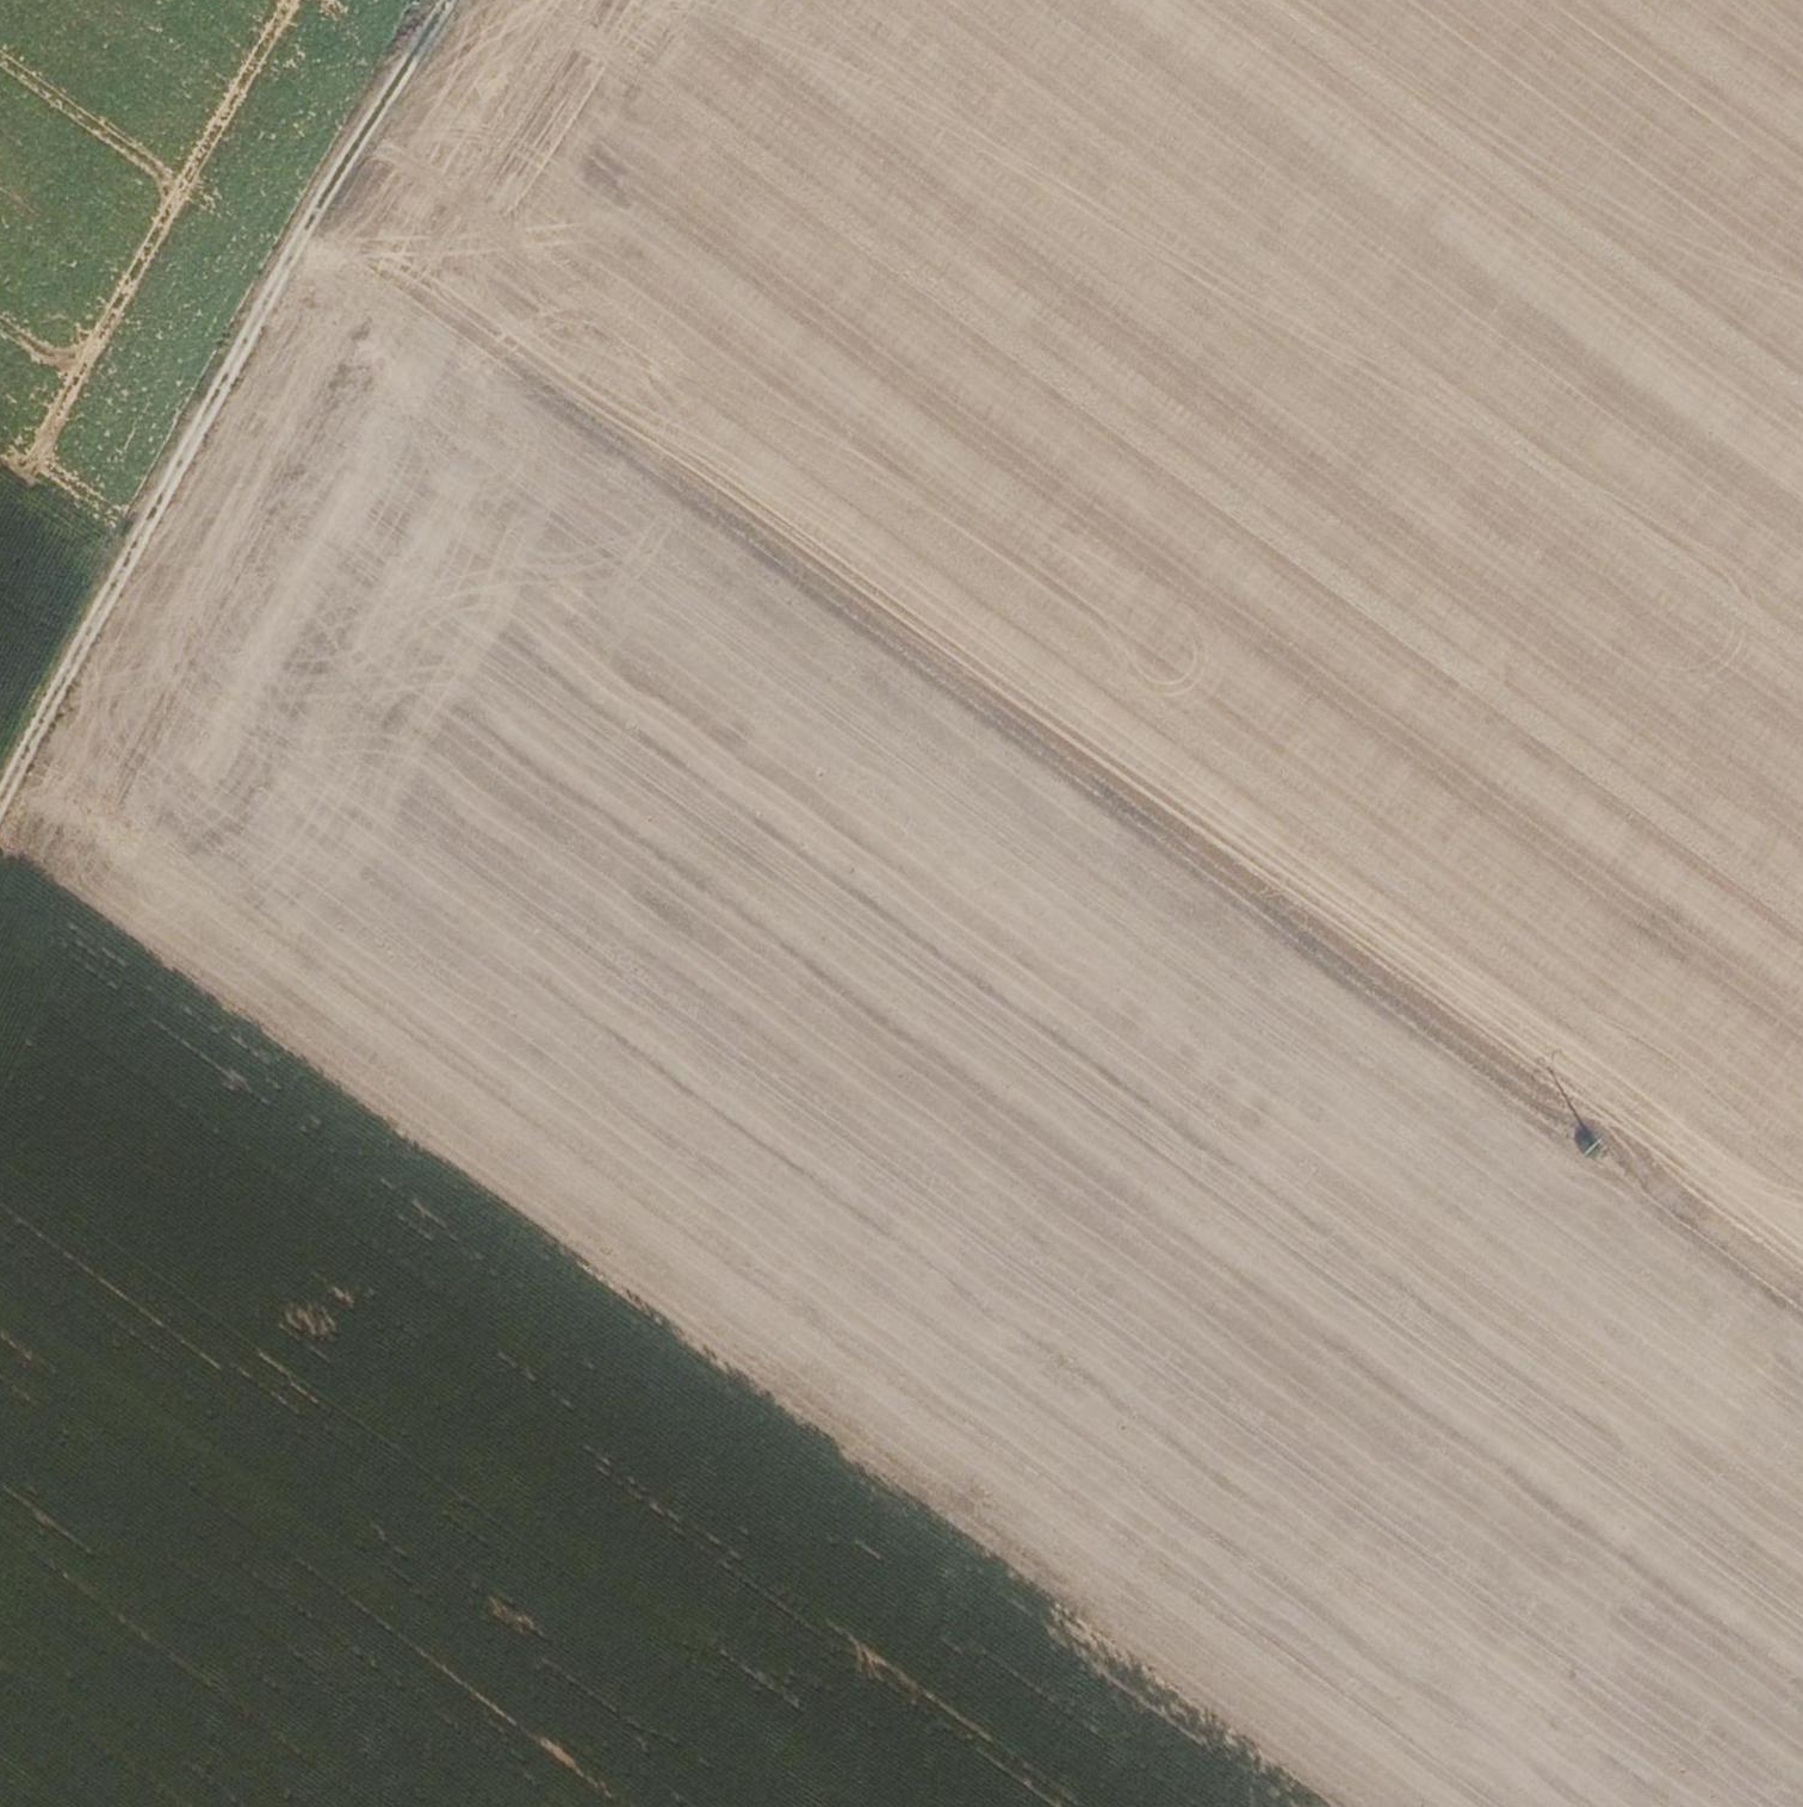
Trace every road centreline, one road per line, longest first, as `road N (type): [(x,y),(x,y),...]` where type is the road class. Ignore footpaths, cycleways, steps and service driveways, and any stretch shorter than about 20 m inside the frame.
road 1 (track): [(0,828),(120,572),(453,0)]

